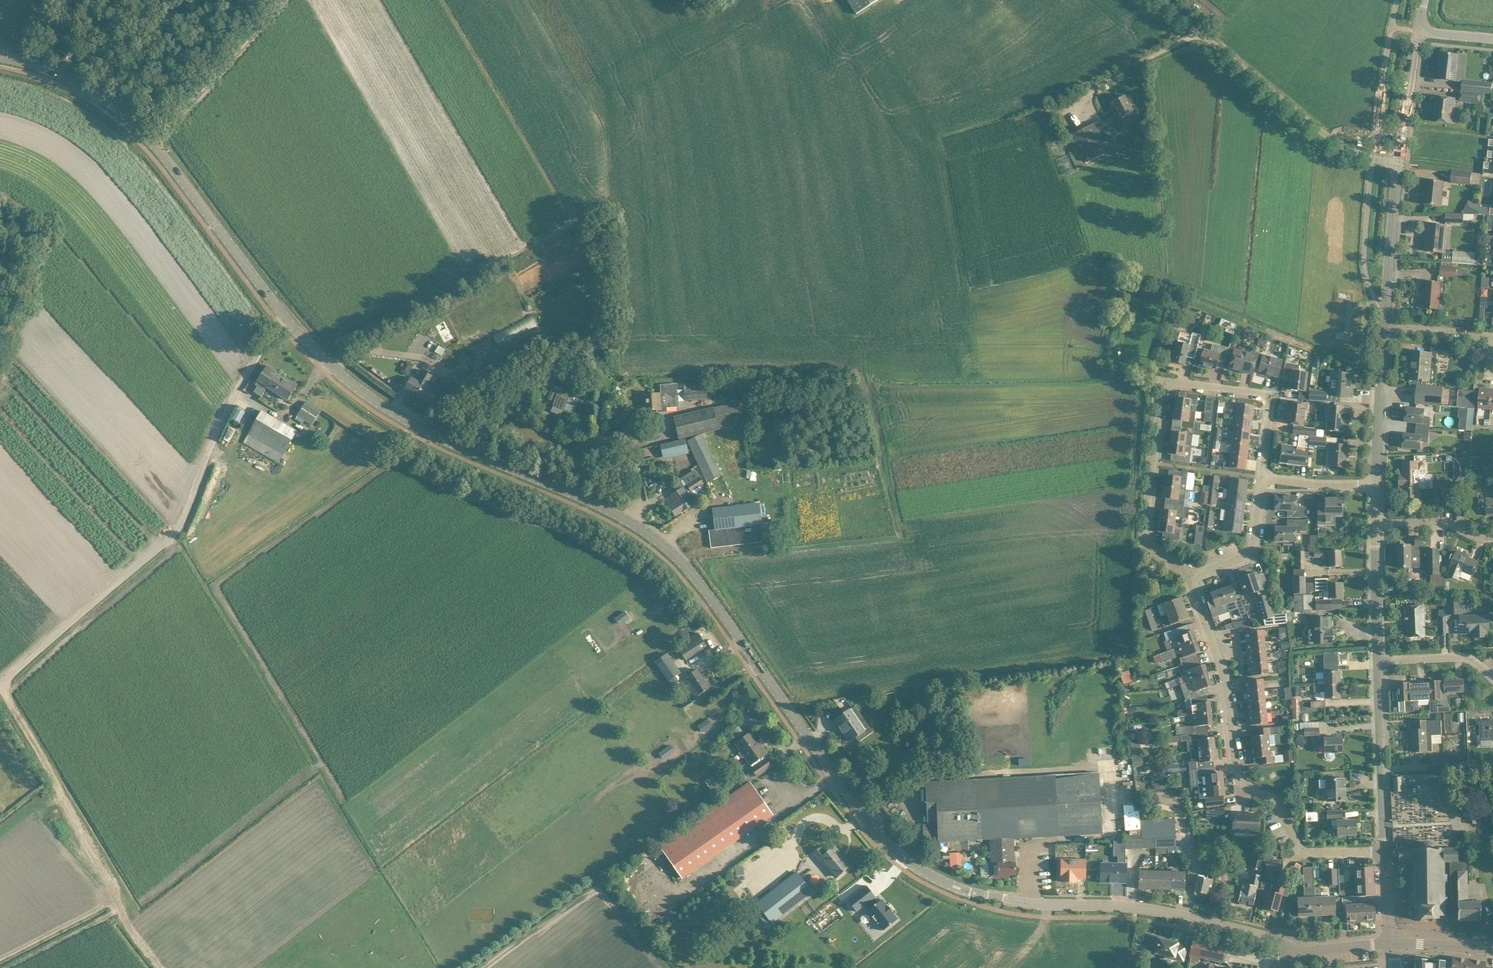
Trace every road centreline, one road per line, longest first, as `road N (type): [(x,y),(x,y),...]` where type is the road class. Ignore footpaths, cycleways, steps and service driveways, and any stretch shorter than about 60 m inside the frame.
road 1 (tertiary): [(1295,955),(1281,942),(1144,909),(972,892),(913,866),(865,820),(663,542),(415,427),(342,379),(267,296),(155,147),(95,96)]
road 2 (residential): [(1264,478),(1272,396),(1164,382),(1146,542),(1191,575)]
road 3 (residential): [(1384,853),(1302,853),(1275,801),(1237,780),(1226,681),(1191,575)]
road 4 (unclassified): [(1401,164),(1373,159),(1323,132),(1165,0)]
road 5 (track): [(286,0),(155,147)]
road 6 (residential): [(1384,853),(1378,660)]
road 7 (residential): [(1385,329),(1401,164)]
road 8 (residential): [(1376,486),(1385,329)]
road 9 (residential): [(1191,575),(1255,552),(1264,478)]
road 10 (residential): [(1401,164),(1419,30)]
road 11 (residential): [(1378,660),(1376,526)]
road 12 (residential): [(1378,660),(1465,658),(1492,678)]

